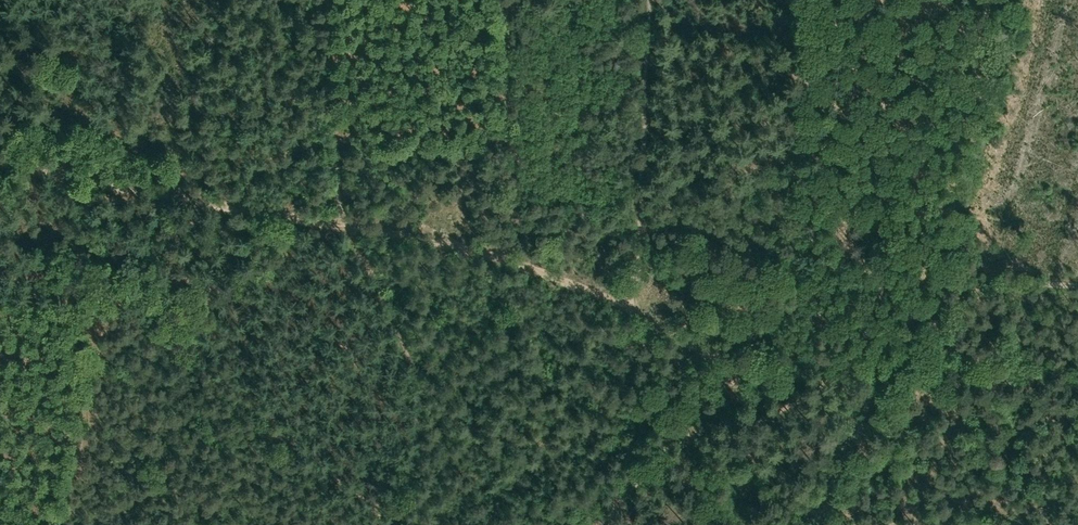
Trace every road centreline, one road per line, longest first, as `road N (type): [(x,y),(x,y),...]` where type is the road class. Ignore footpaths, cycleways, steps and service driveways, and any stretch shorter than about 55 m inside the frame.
road 1 (unclassified): [(807,524),(942,275),(1018,0)]
road 2 (track): [(0,157),(348,229)]
road 3 (track): [(348,229),(458,245),(628,303)]
road 4 (track): [(742,378),(683,418),(589,524)]
road 5 (track): [(742,378),(628,303)]

